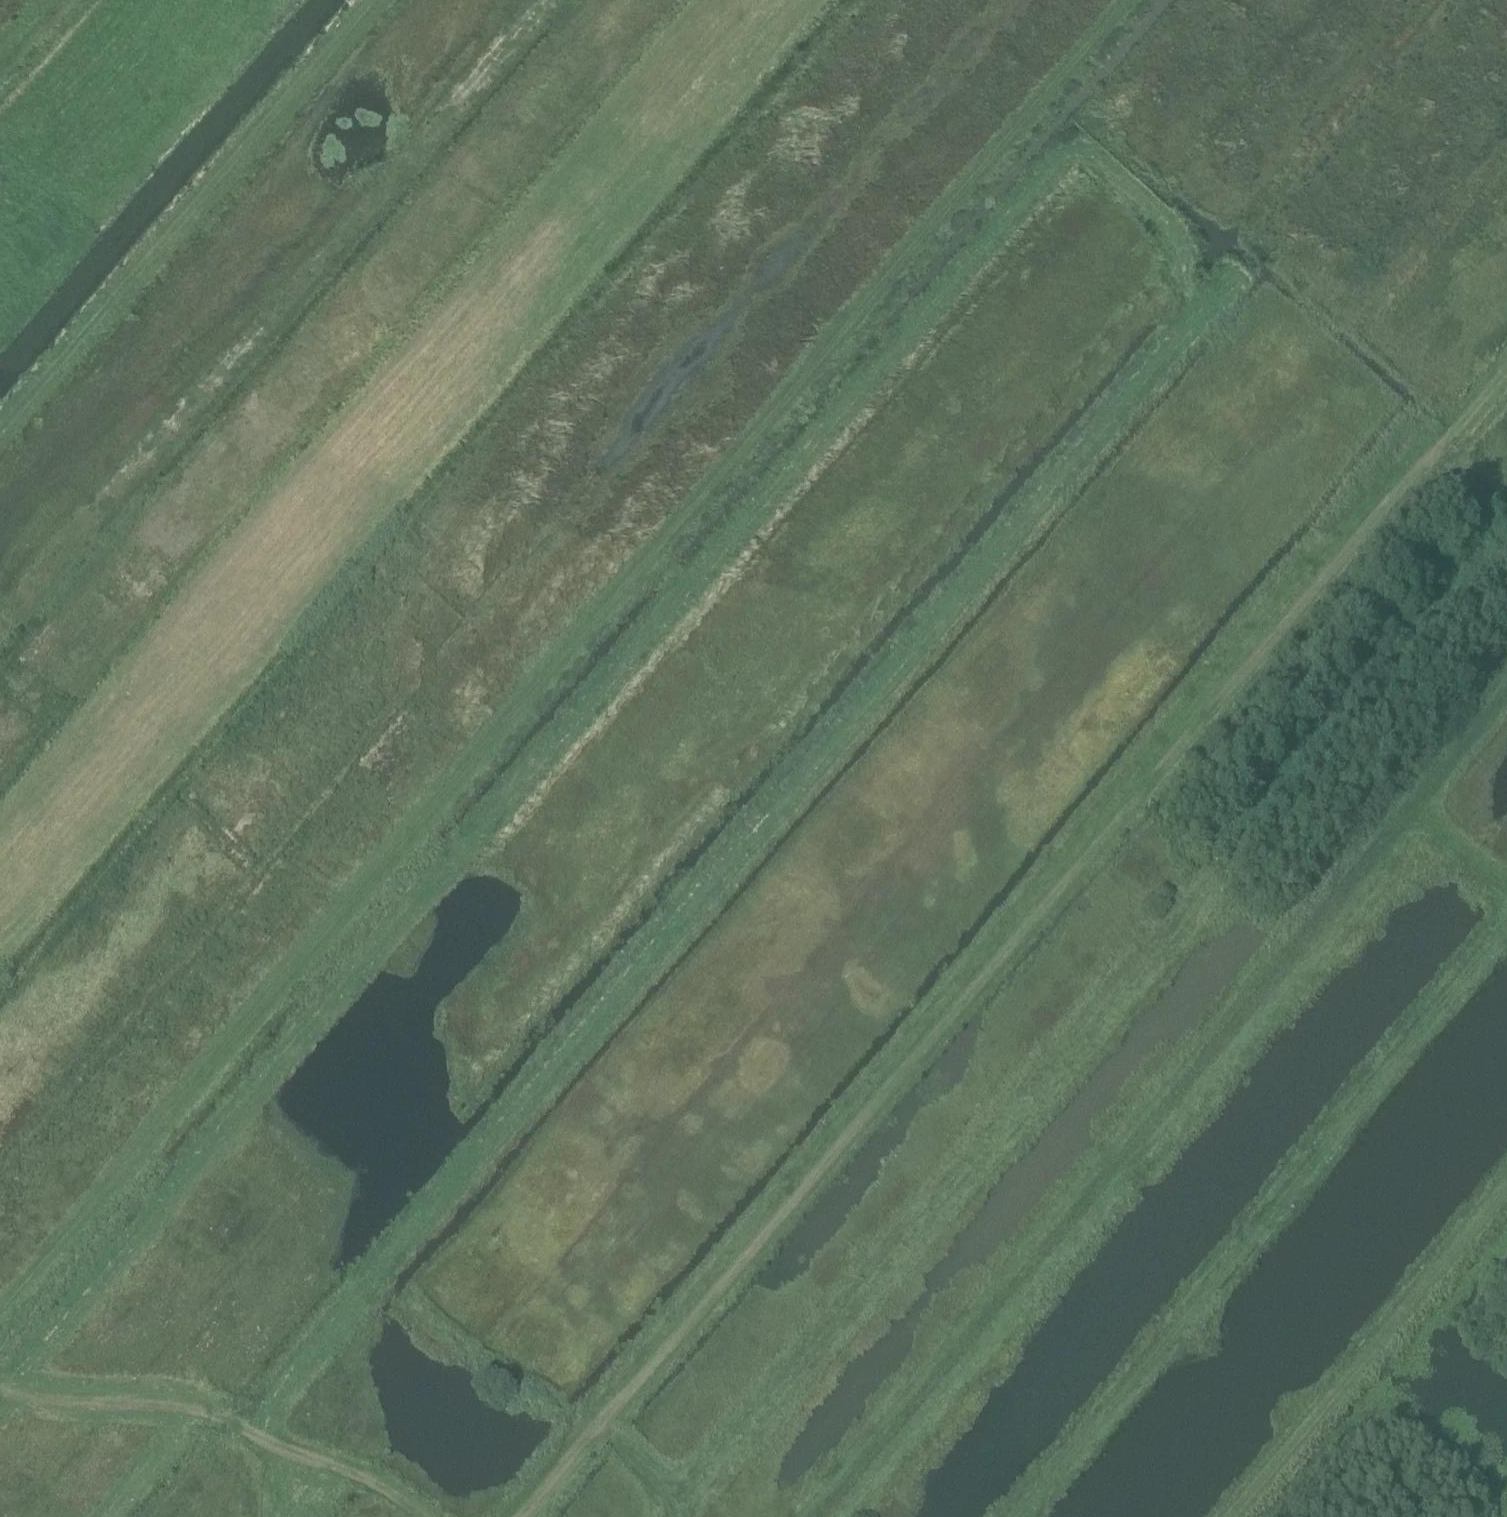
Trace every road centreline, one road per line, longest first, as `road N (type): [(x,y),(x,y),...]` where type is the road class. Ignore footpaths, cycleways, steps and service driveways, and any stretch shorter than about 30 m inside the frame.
road 1 (track): [(518,1516),(1506,364)]

